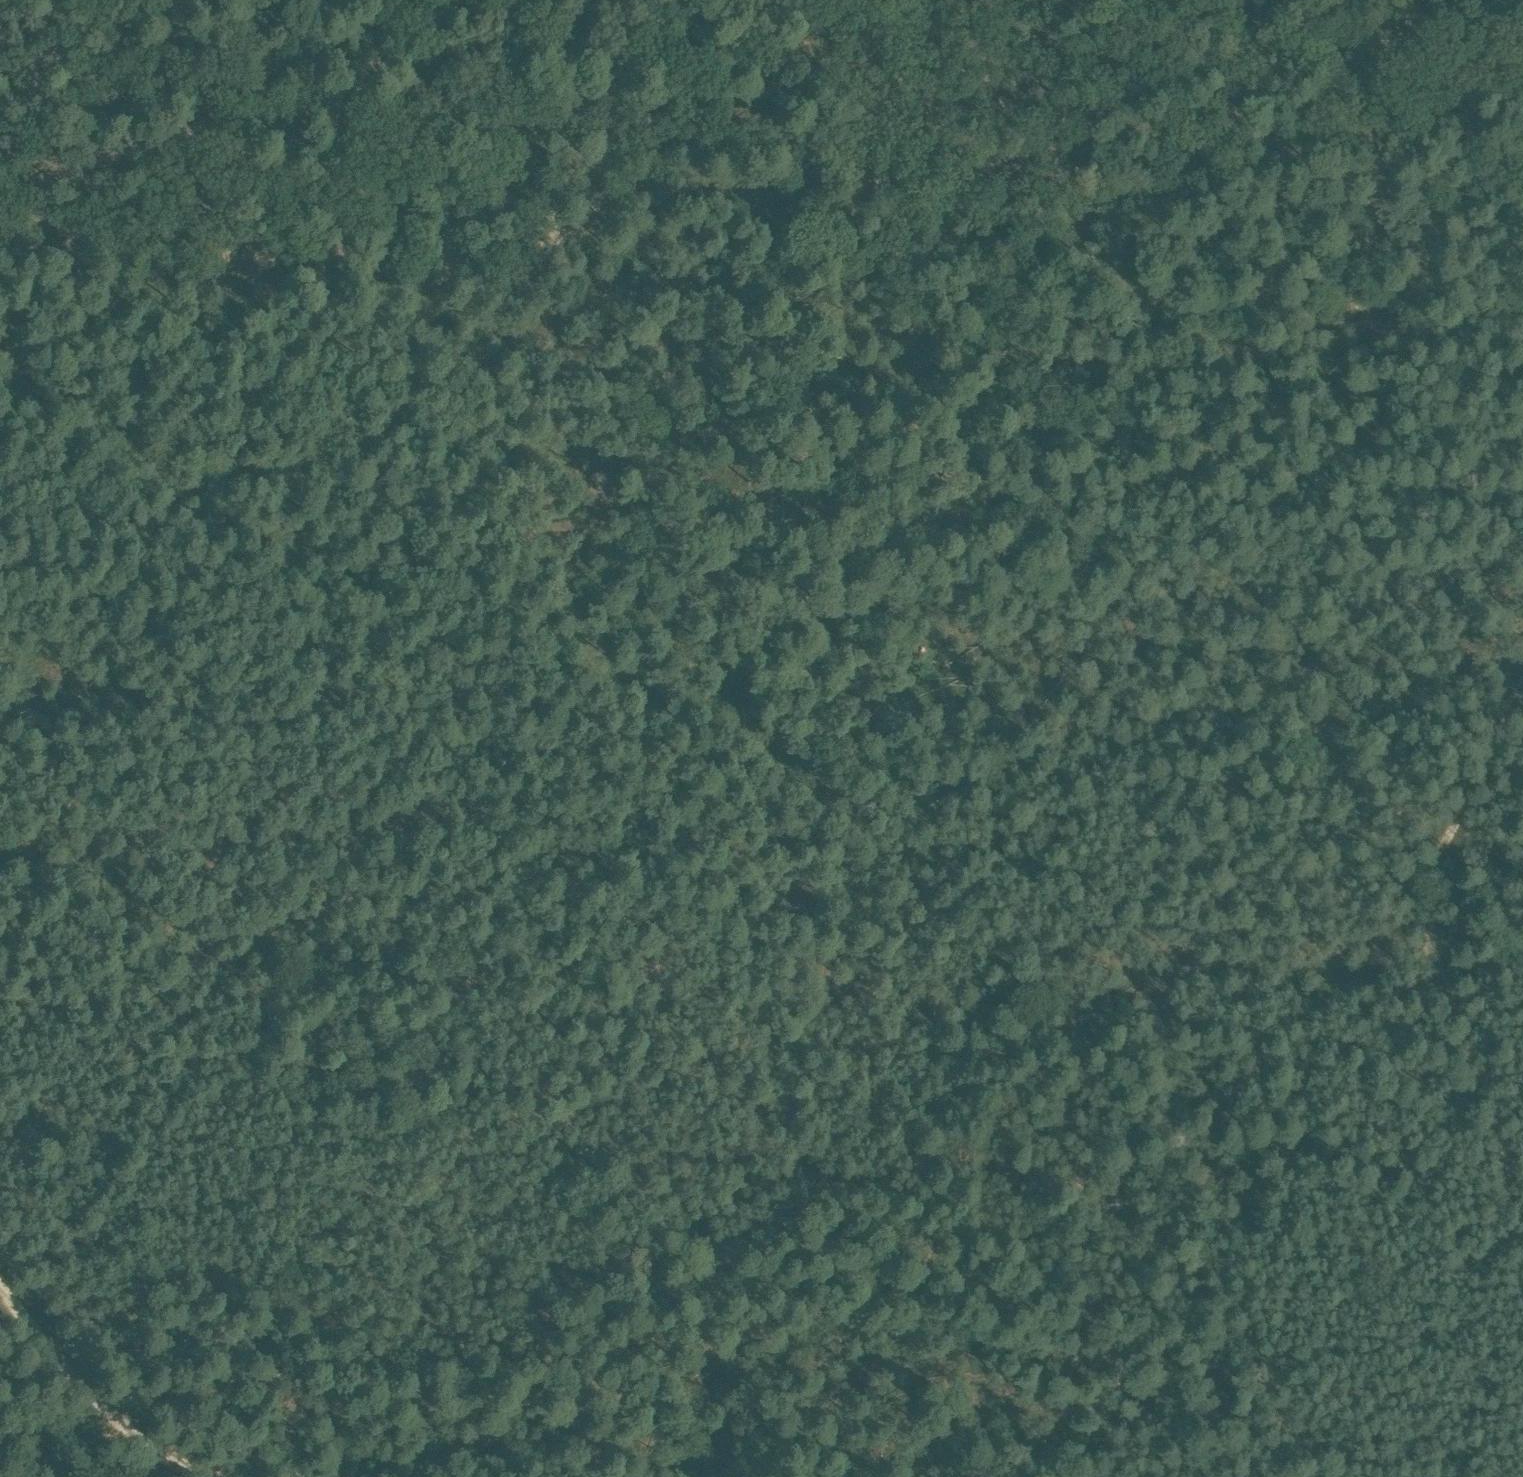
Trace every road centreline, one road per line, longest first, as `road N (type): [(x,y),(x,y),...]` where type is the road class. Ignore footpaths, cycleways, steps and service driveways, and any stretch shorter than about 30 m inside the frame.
road 1 (track): [(0,1304),(128,1429),(203,1476)]

